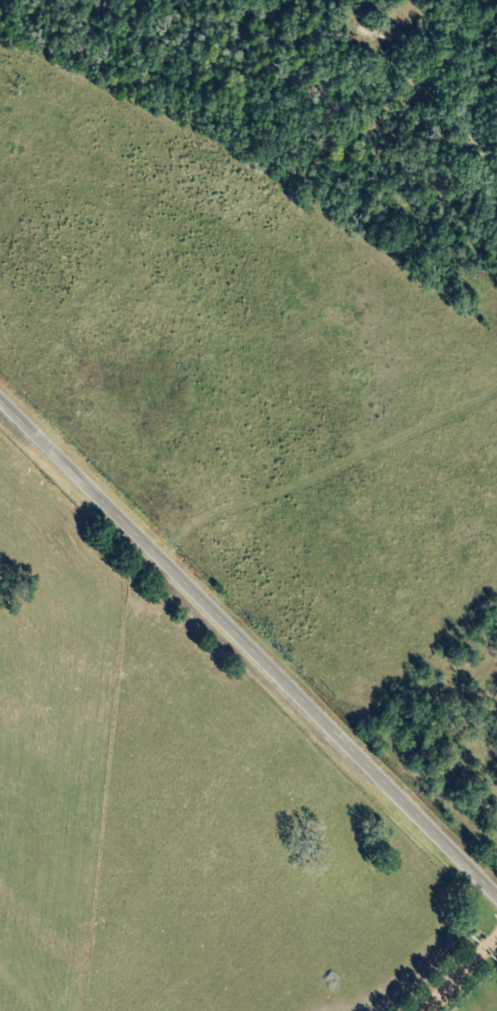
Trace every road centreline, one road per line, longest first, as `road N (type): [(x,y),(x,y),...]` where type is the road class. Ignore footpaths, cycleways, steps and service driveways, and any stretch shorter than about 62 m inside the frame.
road 1 (tertiary): [(496,889),(0,396)]
road 2 (residential): [(171,561),(283,481),(496,388)]

